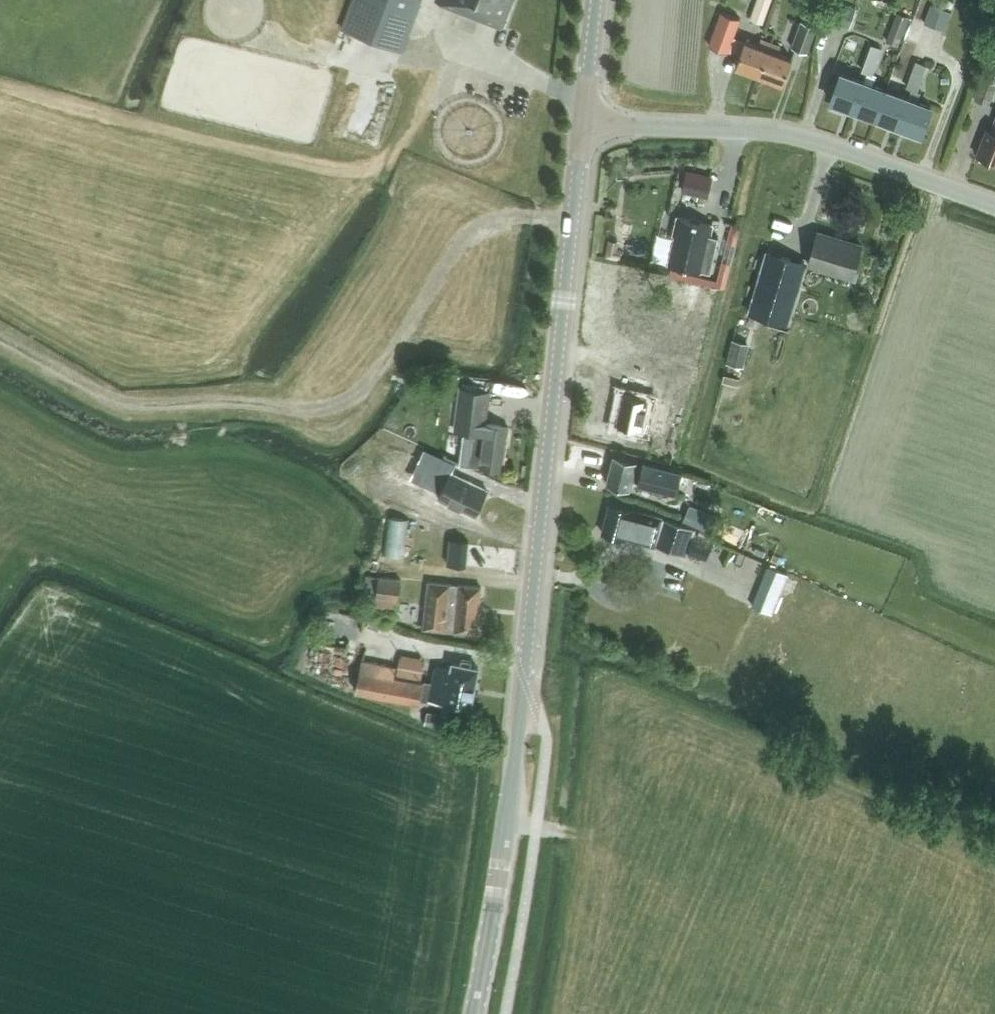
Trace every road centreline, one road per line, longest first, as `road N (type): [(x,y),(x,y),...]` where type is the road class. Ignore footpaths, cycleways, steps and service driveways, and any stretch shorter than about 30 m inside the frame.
road 1 (tertiary): [(474,1013),(516,748),(583,122)]
road 2 (unclassified): [(994,207),(801,136),(583,122)]
road 3 (tertiary): [(583,122),(596,0)]

